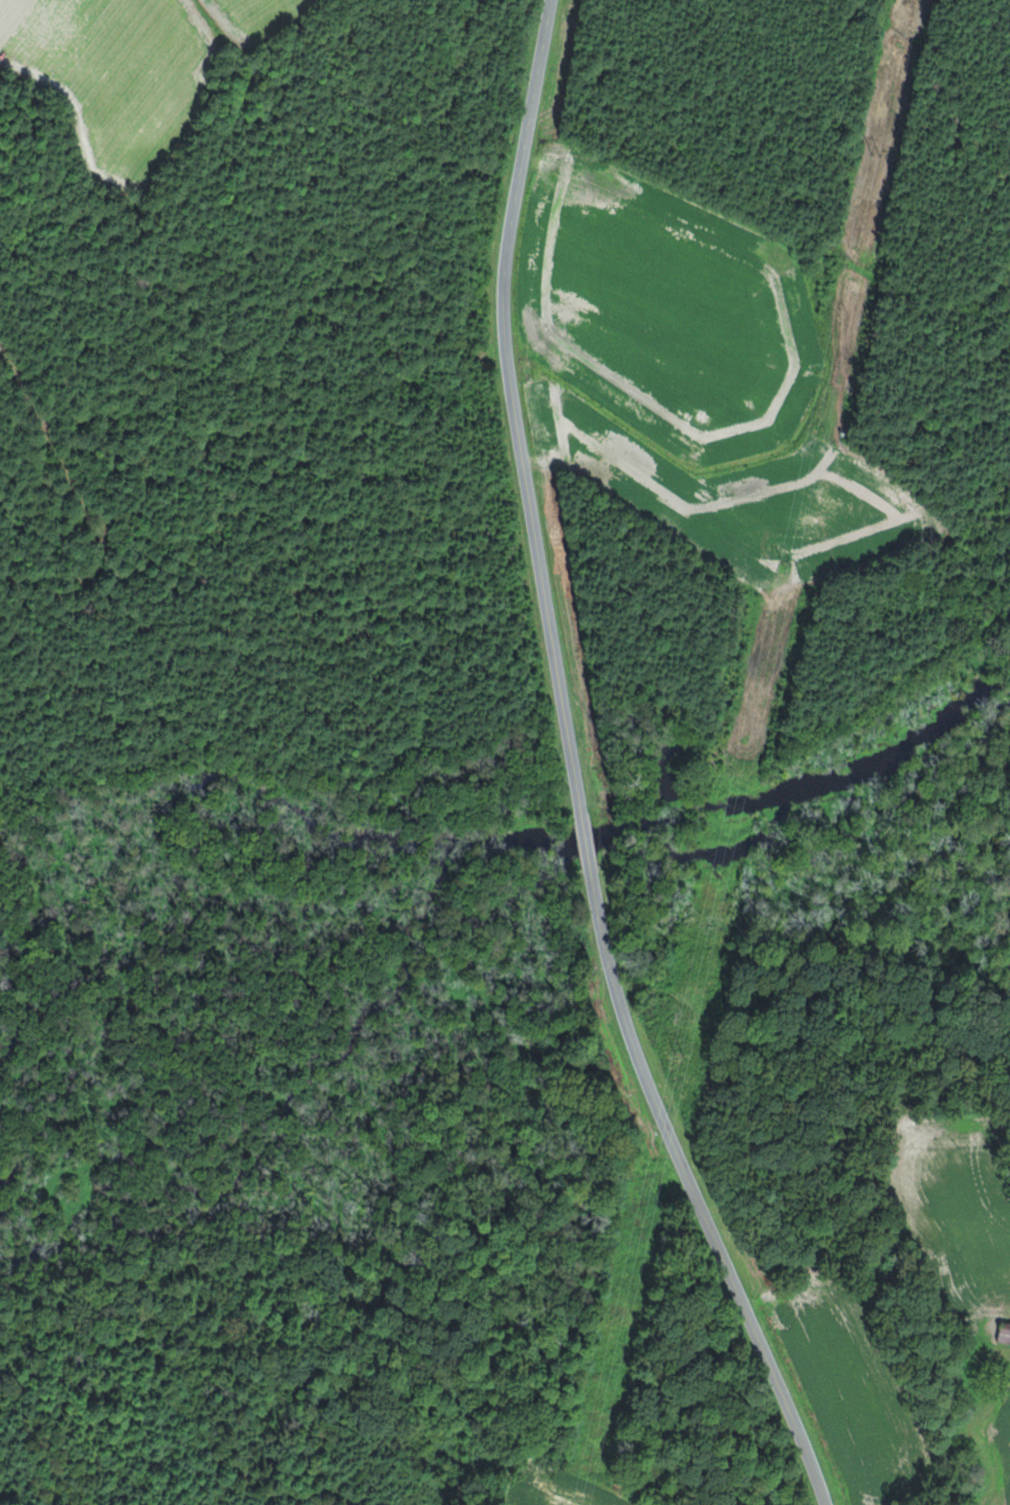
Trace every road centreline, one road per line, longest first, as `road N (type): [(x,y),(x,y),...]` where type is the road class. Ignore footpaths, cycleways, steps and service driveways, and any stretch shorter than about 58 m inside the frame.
road 1 (residential): [(582,814),(503,343),(506,253),(552,0)]
road 2 (residential): [(829,1504),(669,1130),(631,1032),(603,924)]

